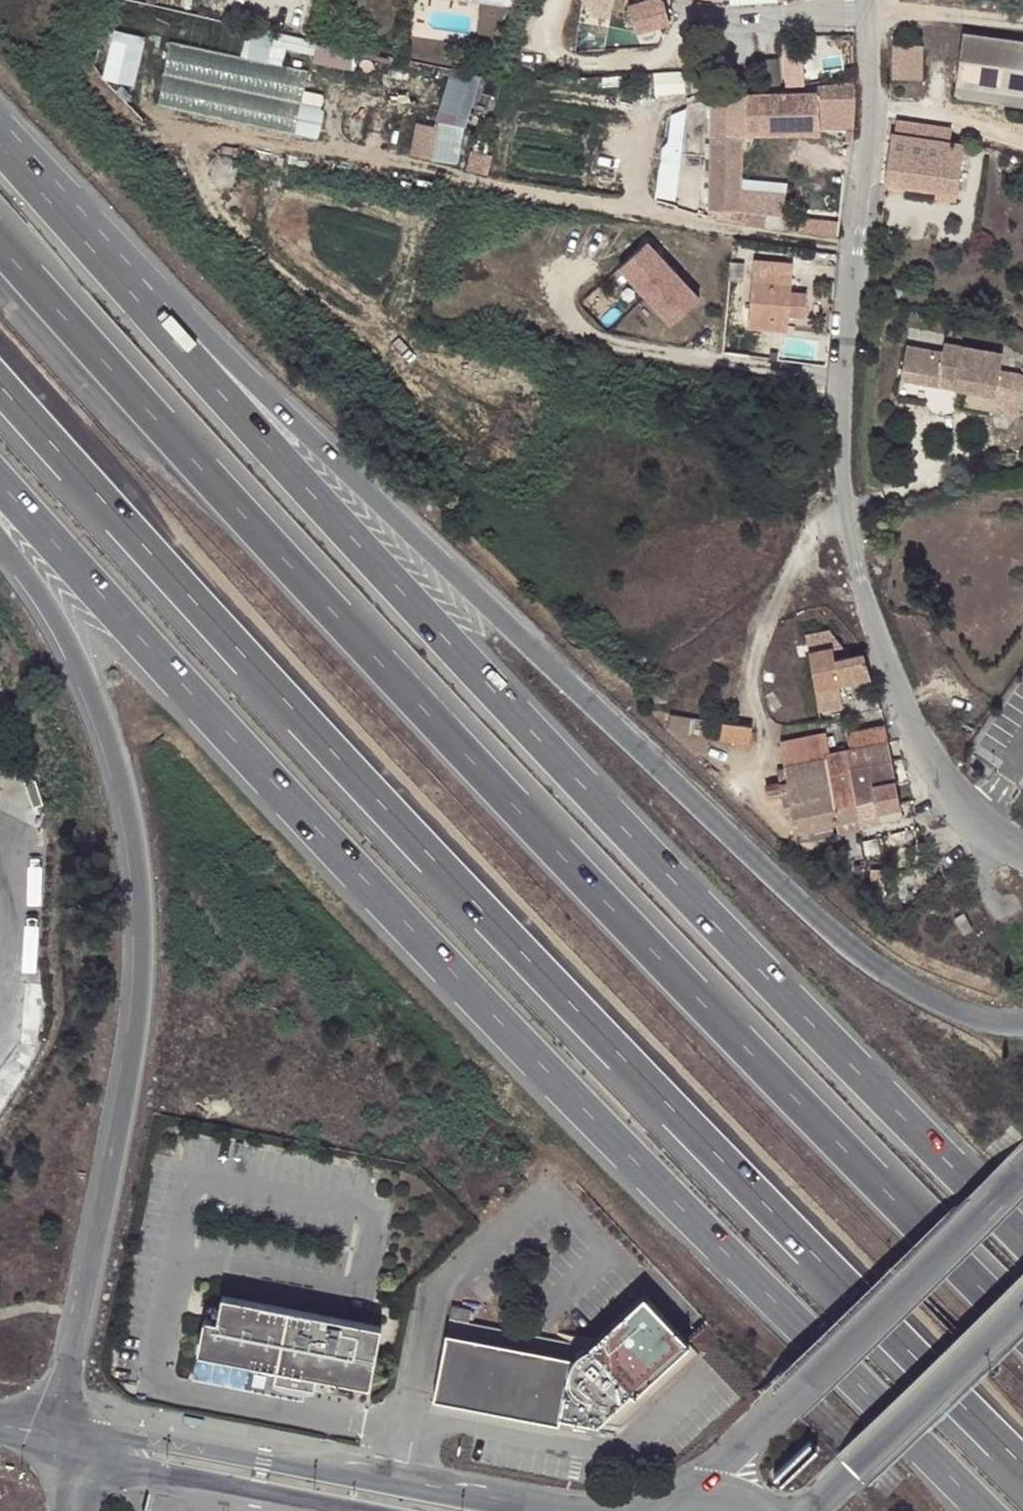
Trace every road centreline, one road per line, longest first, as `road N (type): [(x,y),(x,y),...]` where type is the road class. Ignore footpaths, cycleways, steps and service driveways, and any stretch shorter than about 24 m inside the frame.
road 1 (motorway): [(1022,1326),(535,822),(0,234)]
road 2 (primary): [(1022,1233),(580,785),(200,376),(0,142)]
road 3 (motorway): [(0,381),(193,601),(1022,1465)]
road 4 (primary): [(0,474),(408,929),(982,1510)]
road 5 (primary): [(1022,1020),(970,1014),(929,997),(848,946),(0,121)]
road 6 (primary): [(0,542),(39,594),(94,699),(123,791),(139,887),(132,1050),(71,1355),(70,1439)]
road 7 (residential): [(864,12),(866,141),(839,505),(919,765),(961,813),(1022,850)]
road 8 (tertiary): [(560,1510),(163,1441),(70,1439)]
road 9 (tertiary): [(1022,1169),(701,1495)]
road 10 (tertiary): [(70,1439),(147,1468),(357,1510)]
road 11 (tertiary): [(814,1510),(1022,1302)]
road 12 (residential): [(671,0),(698,19),(864,12)]

